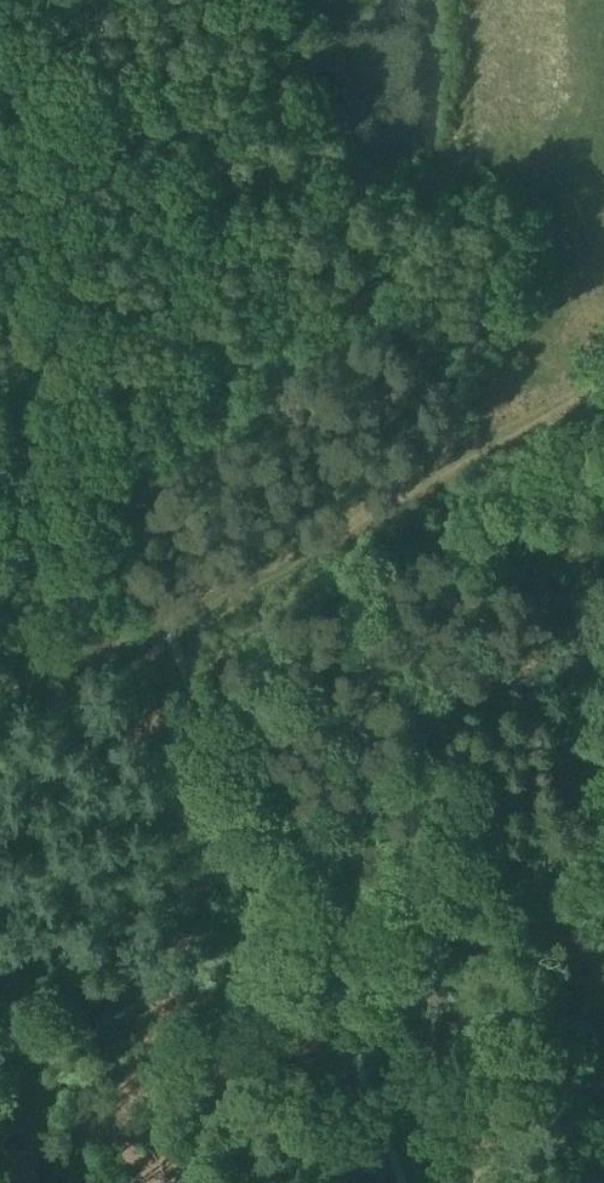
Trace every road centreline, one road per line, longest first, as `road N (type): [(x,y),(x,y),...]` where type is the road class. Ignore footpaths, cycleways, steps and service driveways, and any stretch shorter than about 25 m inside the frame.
road 1 (track): [(346,1022),(377,955),(476,850),(476,818),(433,709),(432,634),(473,549),(546,490),(603,469)]
road 2 (track): [(170,632),(0,701)]

